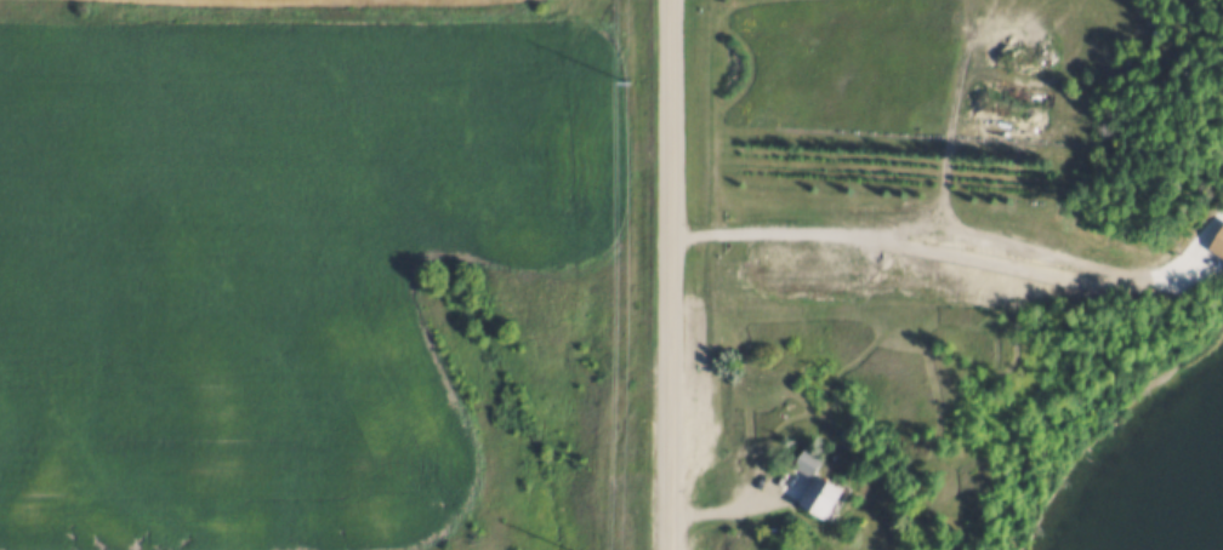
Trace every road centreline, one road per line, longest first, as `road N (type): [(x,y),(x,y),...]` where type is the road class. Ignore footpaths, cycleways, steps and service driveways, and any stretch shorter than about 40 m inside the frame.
road 1 (residential): [(670,549),(670,0)]

